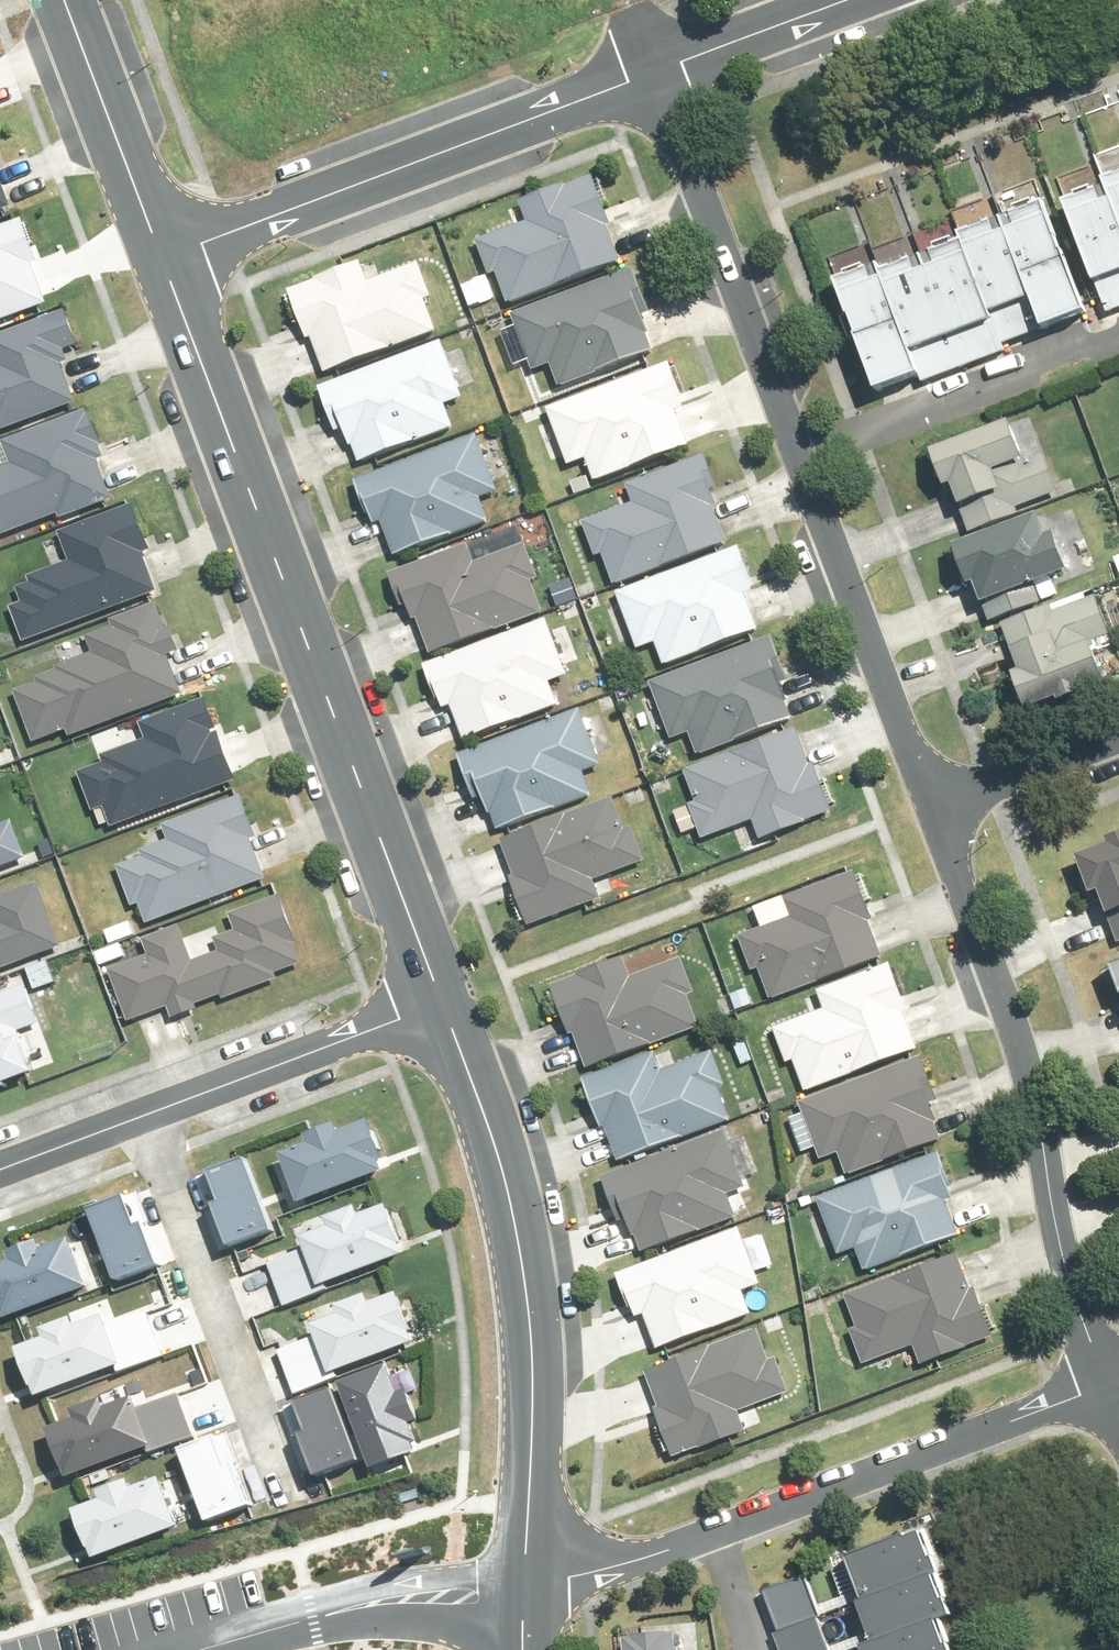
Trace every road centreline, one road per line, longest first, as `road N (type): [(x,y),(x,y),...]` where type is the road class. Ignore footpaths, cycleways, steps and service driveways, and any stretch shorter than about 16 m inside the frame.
road 1 (residential): [(435,988),(168,264)]
road 2 (residential): [(530,1577),(515,1300),(495,1164),(435,988)]
road 3 (residential): [(1107,1385),(1069,1277),(1024,1056),(940,810)]
road 4 (residential): [(168,264),(656,75)]
road 5 (residential): [(140,1102),(286,1499)]
road 6 (residential): [(1107,1385),(729,1529)]
road 7 (residential): [(801,451),(656,75)]
road 8 (residential): [(940,810),(801,451)]
road 9 (residential): [(801,451),(1118,340)]
road 10 (residential): [(140,1102),(435,988)]
road 11 (residential): [(168,264),(66,0)]
road 12 (residential): [(656,75),(852,0)]
road 13 (residential): [(729,1529),(572,1574),(530,1577)]
road 14 (residential): [(940,810),(1118,741)]
road 15 (residential): [(0,1156),(140,1102)]
road 16 (residential): [(748,1649),(729,1529)]

